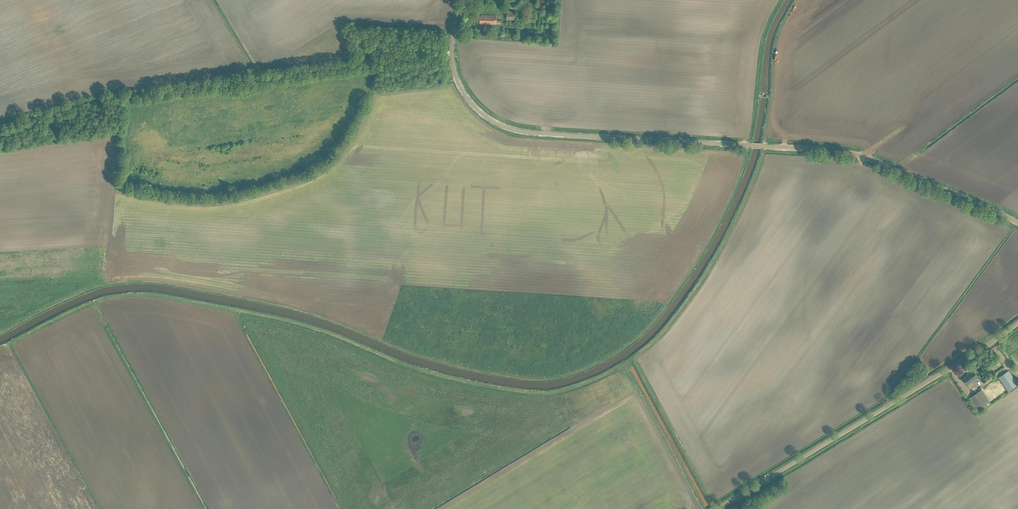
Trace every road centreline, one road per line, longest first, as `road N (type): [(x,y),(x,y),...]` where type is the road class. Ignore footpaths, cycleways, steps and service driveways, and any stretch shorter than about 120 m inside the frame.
road 1 (unclassified): [(1017,223),(847,152),(510,129),(486,117),(460,86),(452,40),(466,0)]
road 2 (unclassified): [(716,508),(1017,323)]

